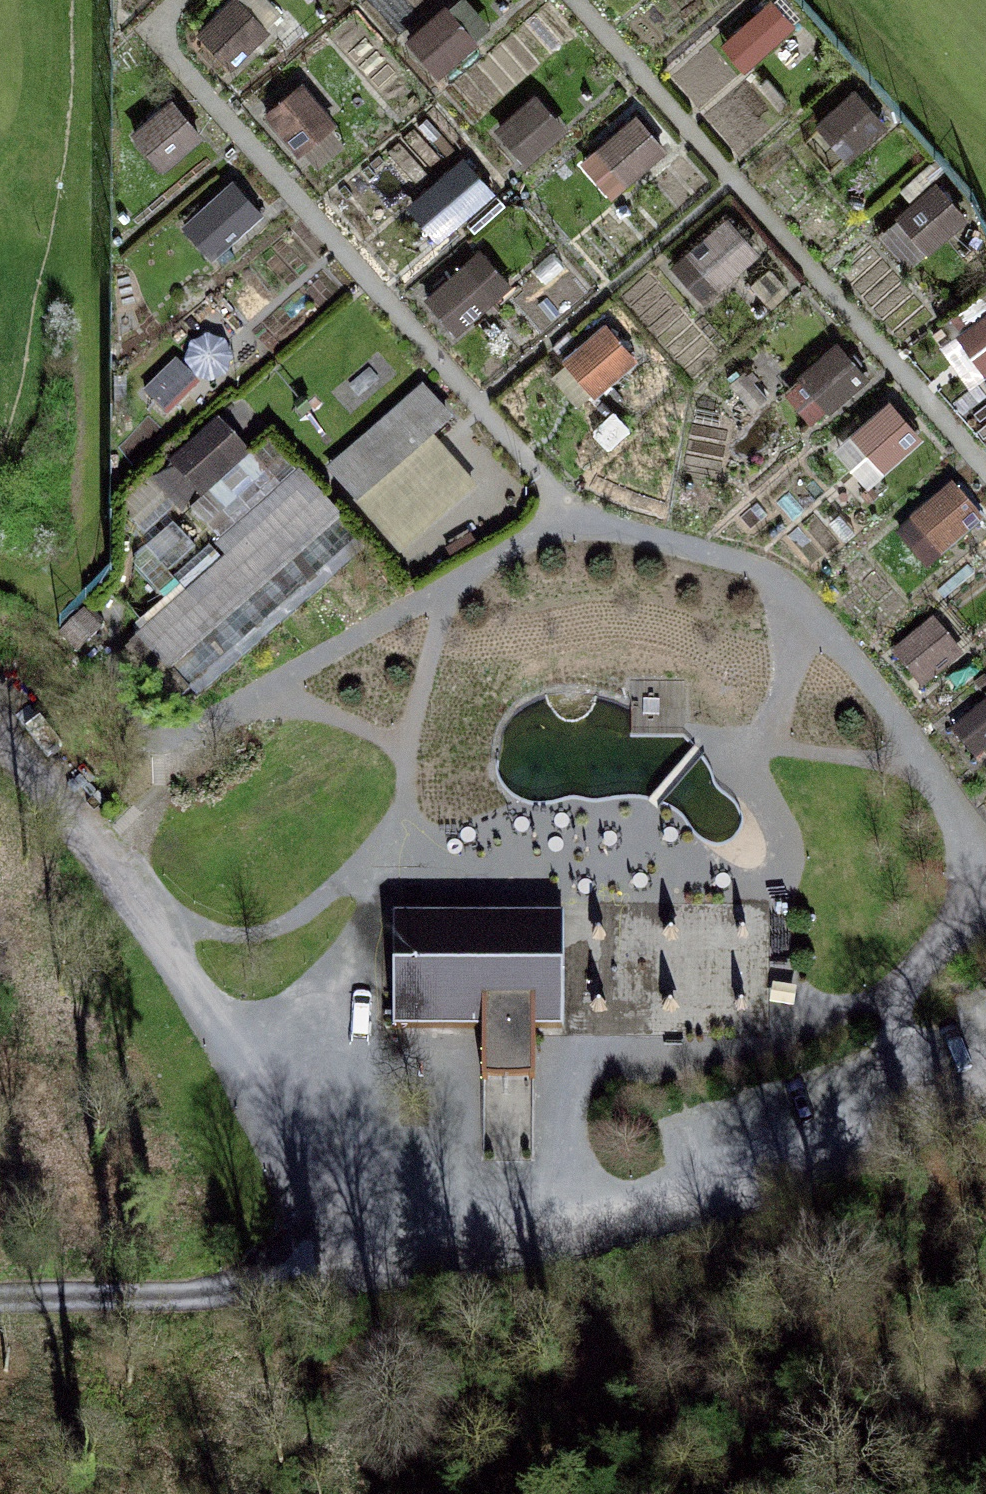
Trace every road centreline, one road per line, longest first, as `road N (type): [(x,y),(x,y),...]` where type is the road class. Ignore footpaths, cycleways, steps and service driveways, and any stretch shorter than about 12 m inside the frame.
road 1 (track): [(0,1307),(218,1295),(503,1257),(895,1147),(985,1113)]
road 2 (track): [(0,737),(104,843),(159,916),(338,1277)]
road 3 (track): [(159,916),(251,935),(307,912),(399,836),(434,638),(473,576)]
road 4 (track): [(873,1009),(790,1006),(779,950),(791,848),(750,760),(788,683),(781,590)]
road 5 (track): [(399,836),(456,846),(619,828),(651,806),(700,743),(750,760)]
road 6 (track): [(895,1147),(873,1009),(983,903)]
road 7 (track): [(408,758),(303,704),(262,694)]

